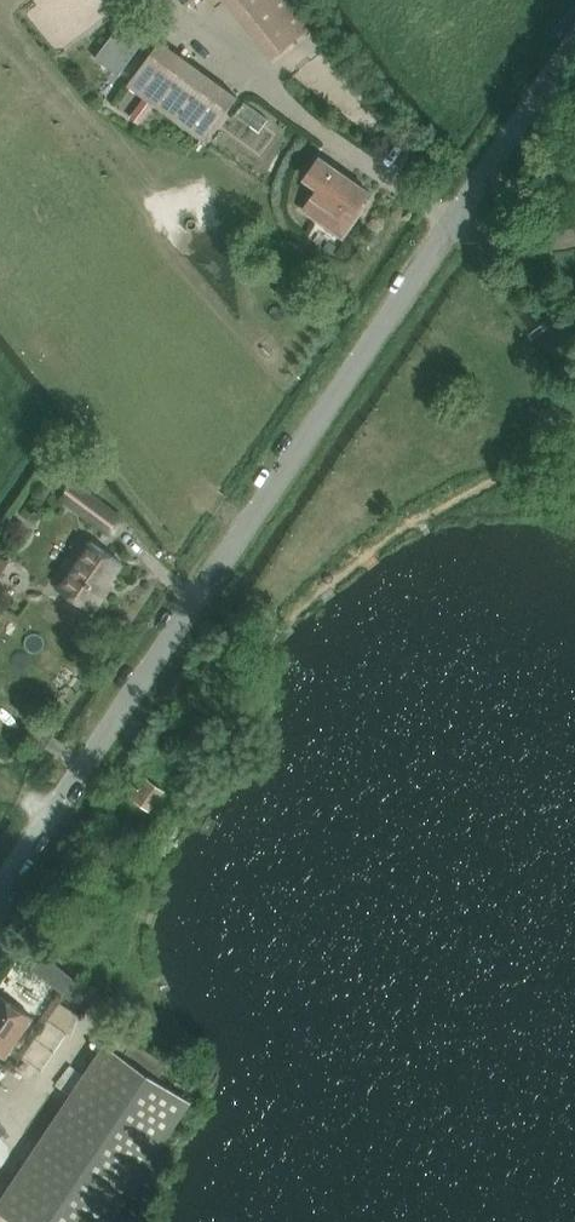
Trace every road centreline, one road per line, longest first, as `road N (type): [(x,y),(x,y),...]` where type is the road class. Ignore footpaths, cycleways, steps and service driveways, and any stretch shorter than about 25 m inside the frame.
road 1 (residential): [(0,895),(574,35)]

